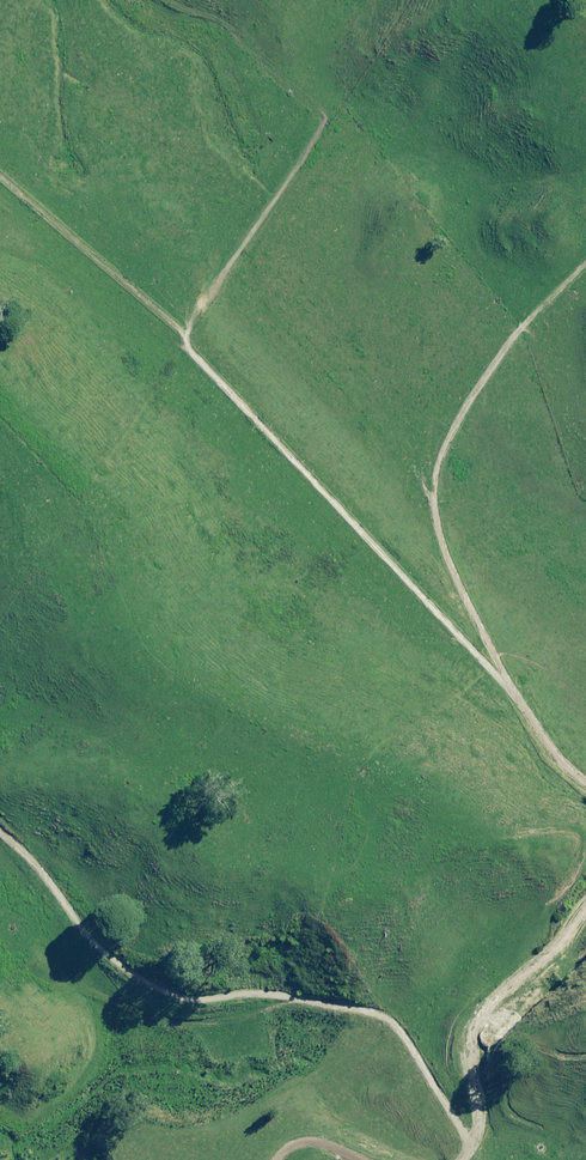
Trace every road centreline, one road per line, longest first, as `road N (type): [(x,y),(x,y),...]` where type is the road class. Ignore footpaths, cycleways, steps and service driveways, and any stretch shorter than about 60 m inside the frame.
road 1 (track): [(585,782),(501,679),(174,331),(0,179)]
road 2 (track): [(501,679),(435,527),(436,487),(449,436),(521,327)]
road 3 (track): [(475,1159),(483,1113),(466,1050),(469,1019),(585,917)]

